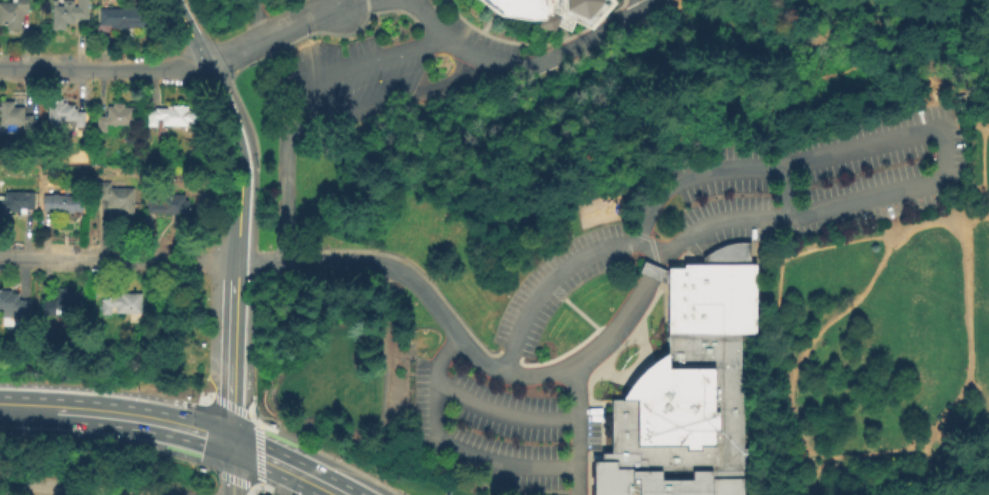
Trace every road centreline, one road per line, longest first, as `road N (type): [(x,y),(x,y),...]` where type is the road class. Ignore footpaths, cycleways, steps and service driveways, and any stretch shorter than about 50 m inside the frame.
road 1 (residential): [(0,257),(234,261)]
road 2 (residential): [(205,65),(0,67)]
road 3 (tertiary): [(205,65),(240,154),(234,261)]
road 4 (primary): [(229,443),(125,416),(33,409)]
road 5 (tertiary): [(233,276),(229,443)]
road 6 (residential): [(342,11),(205,65)]
road 7 (primary): [(339,494),(229,443)]

